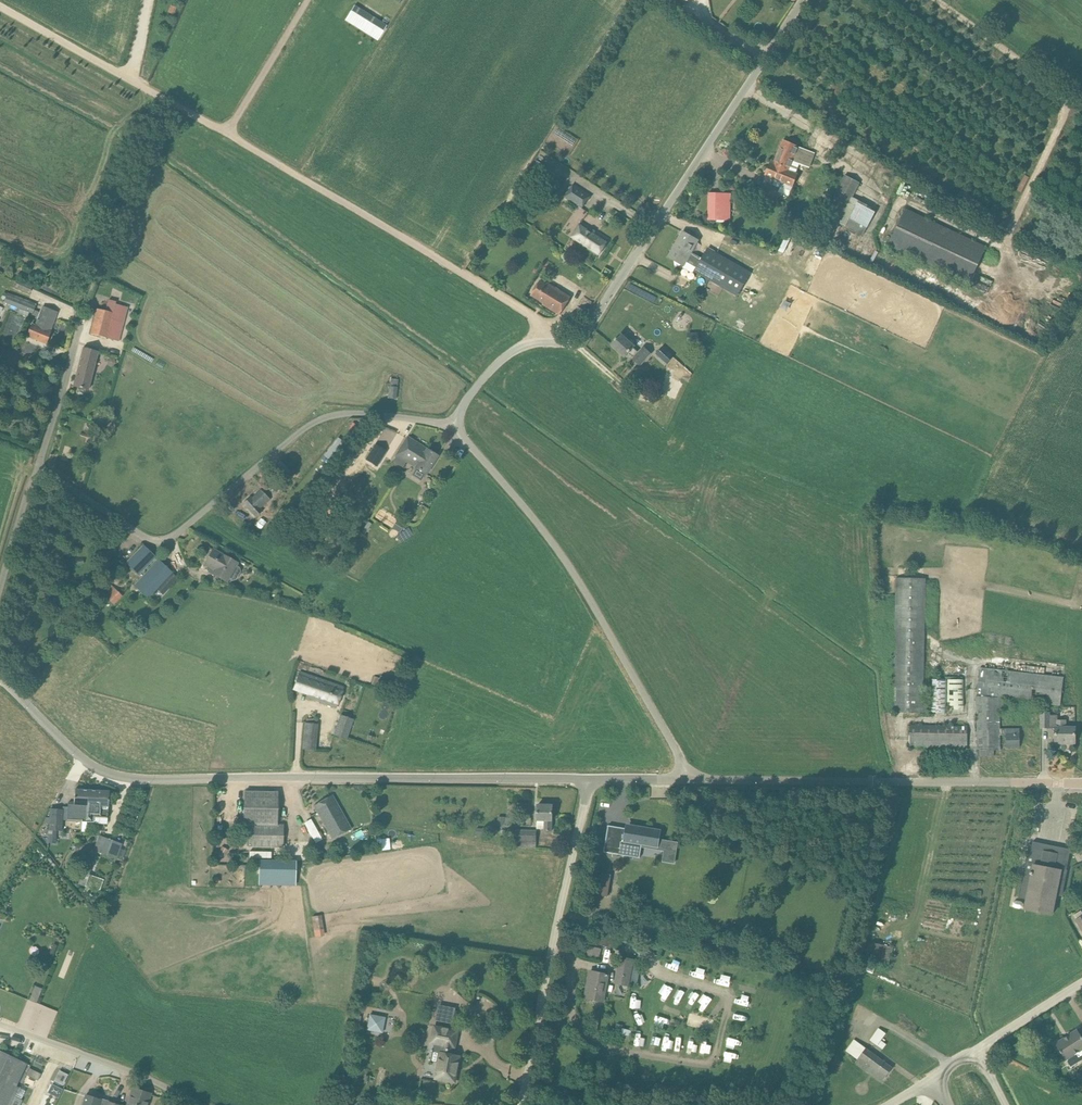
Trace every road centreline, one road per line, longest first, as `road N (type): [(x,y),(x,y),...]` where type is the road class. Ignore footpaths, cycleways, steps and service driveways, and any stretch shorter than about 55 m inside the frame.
road 1 (unclassified): [(586,779),(120,772),(76,749),(0,679)]
road 2 (unclassified): [(453,422),(518,348),(583,339),(799,0)]
road 3 (unclassified): [(33,468),(49,466),(143,531),(167,535),(331,411),(453,422)]
road 4 (unclassified): [(686,778),(668,732),(567,564),(453,422)]
road 5 (unclassified): [(1081,784),(686,778)]
road 6 (track): [(546,342),(535,318),(226,130)]
road 7 (unclassified): [(521,1104),(586,779)]
road 8 (track): [(226,130),(0,5)]
road 9 (unclassified): [(205,1104),(0,1023)]
road 10 (unclassified): [(33,468),(84,307)]
road 11 (track): [(226,130),(306,0)]
road 12 (unclassified): [(0,588),(33,468)]
road 13 (unclassified): [(978,1050),(1081,983)]

